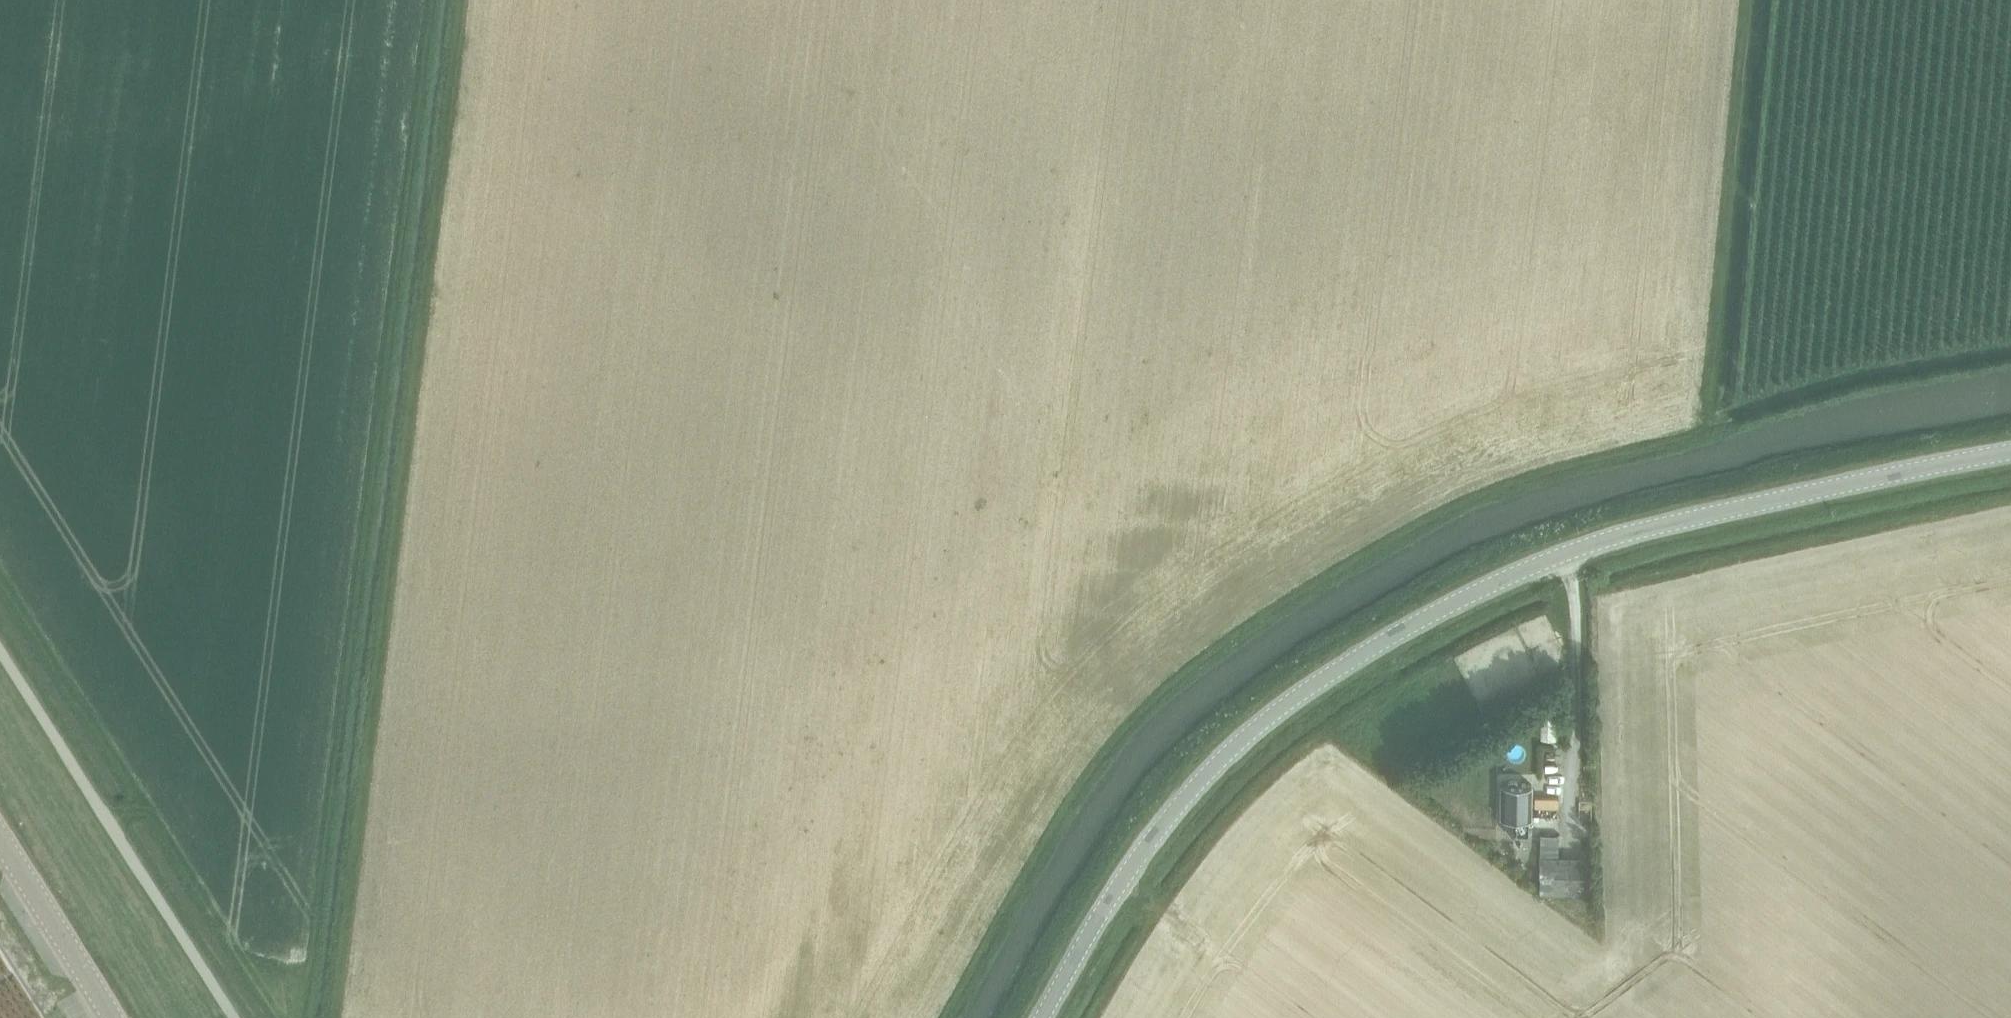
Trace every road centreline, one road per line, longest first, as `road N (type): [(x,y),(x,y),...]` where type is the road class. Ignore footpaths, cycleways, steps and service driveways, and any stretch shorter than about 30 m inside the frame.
road 1 (tertiary): [(1045,1017),(1131,864),(1242,742),(1355,661),(1494,583),(1626,539),(2010,460)]
road 2 (unclassified): [(244,1017),(0,640)]
road 3 (tertiary): [(112,1017),(0,841)]

